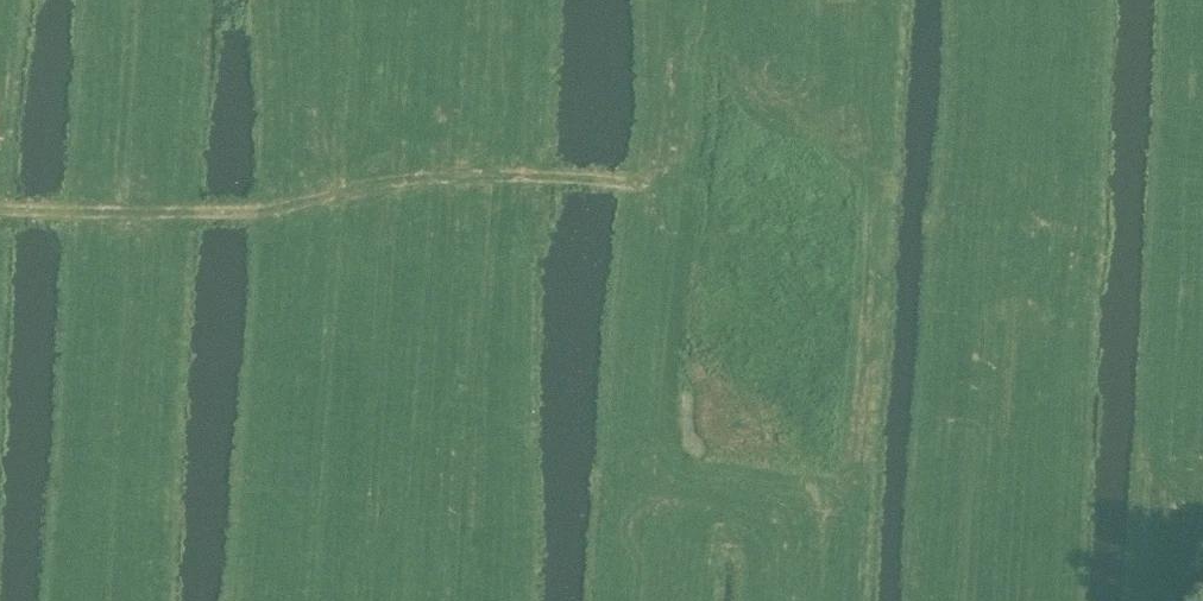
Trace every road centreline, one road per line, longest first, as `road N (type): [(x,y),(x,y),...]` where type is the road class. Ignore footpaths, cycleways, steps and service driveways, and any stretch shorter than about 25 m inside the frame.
road 1 (track): [(656,183),(340,180),(182,214),(0,210)]

